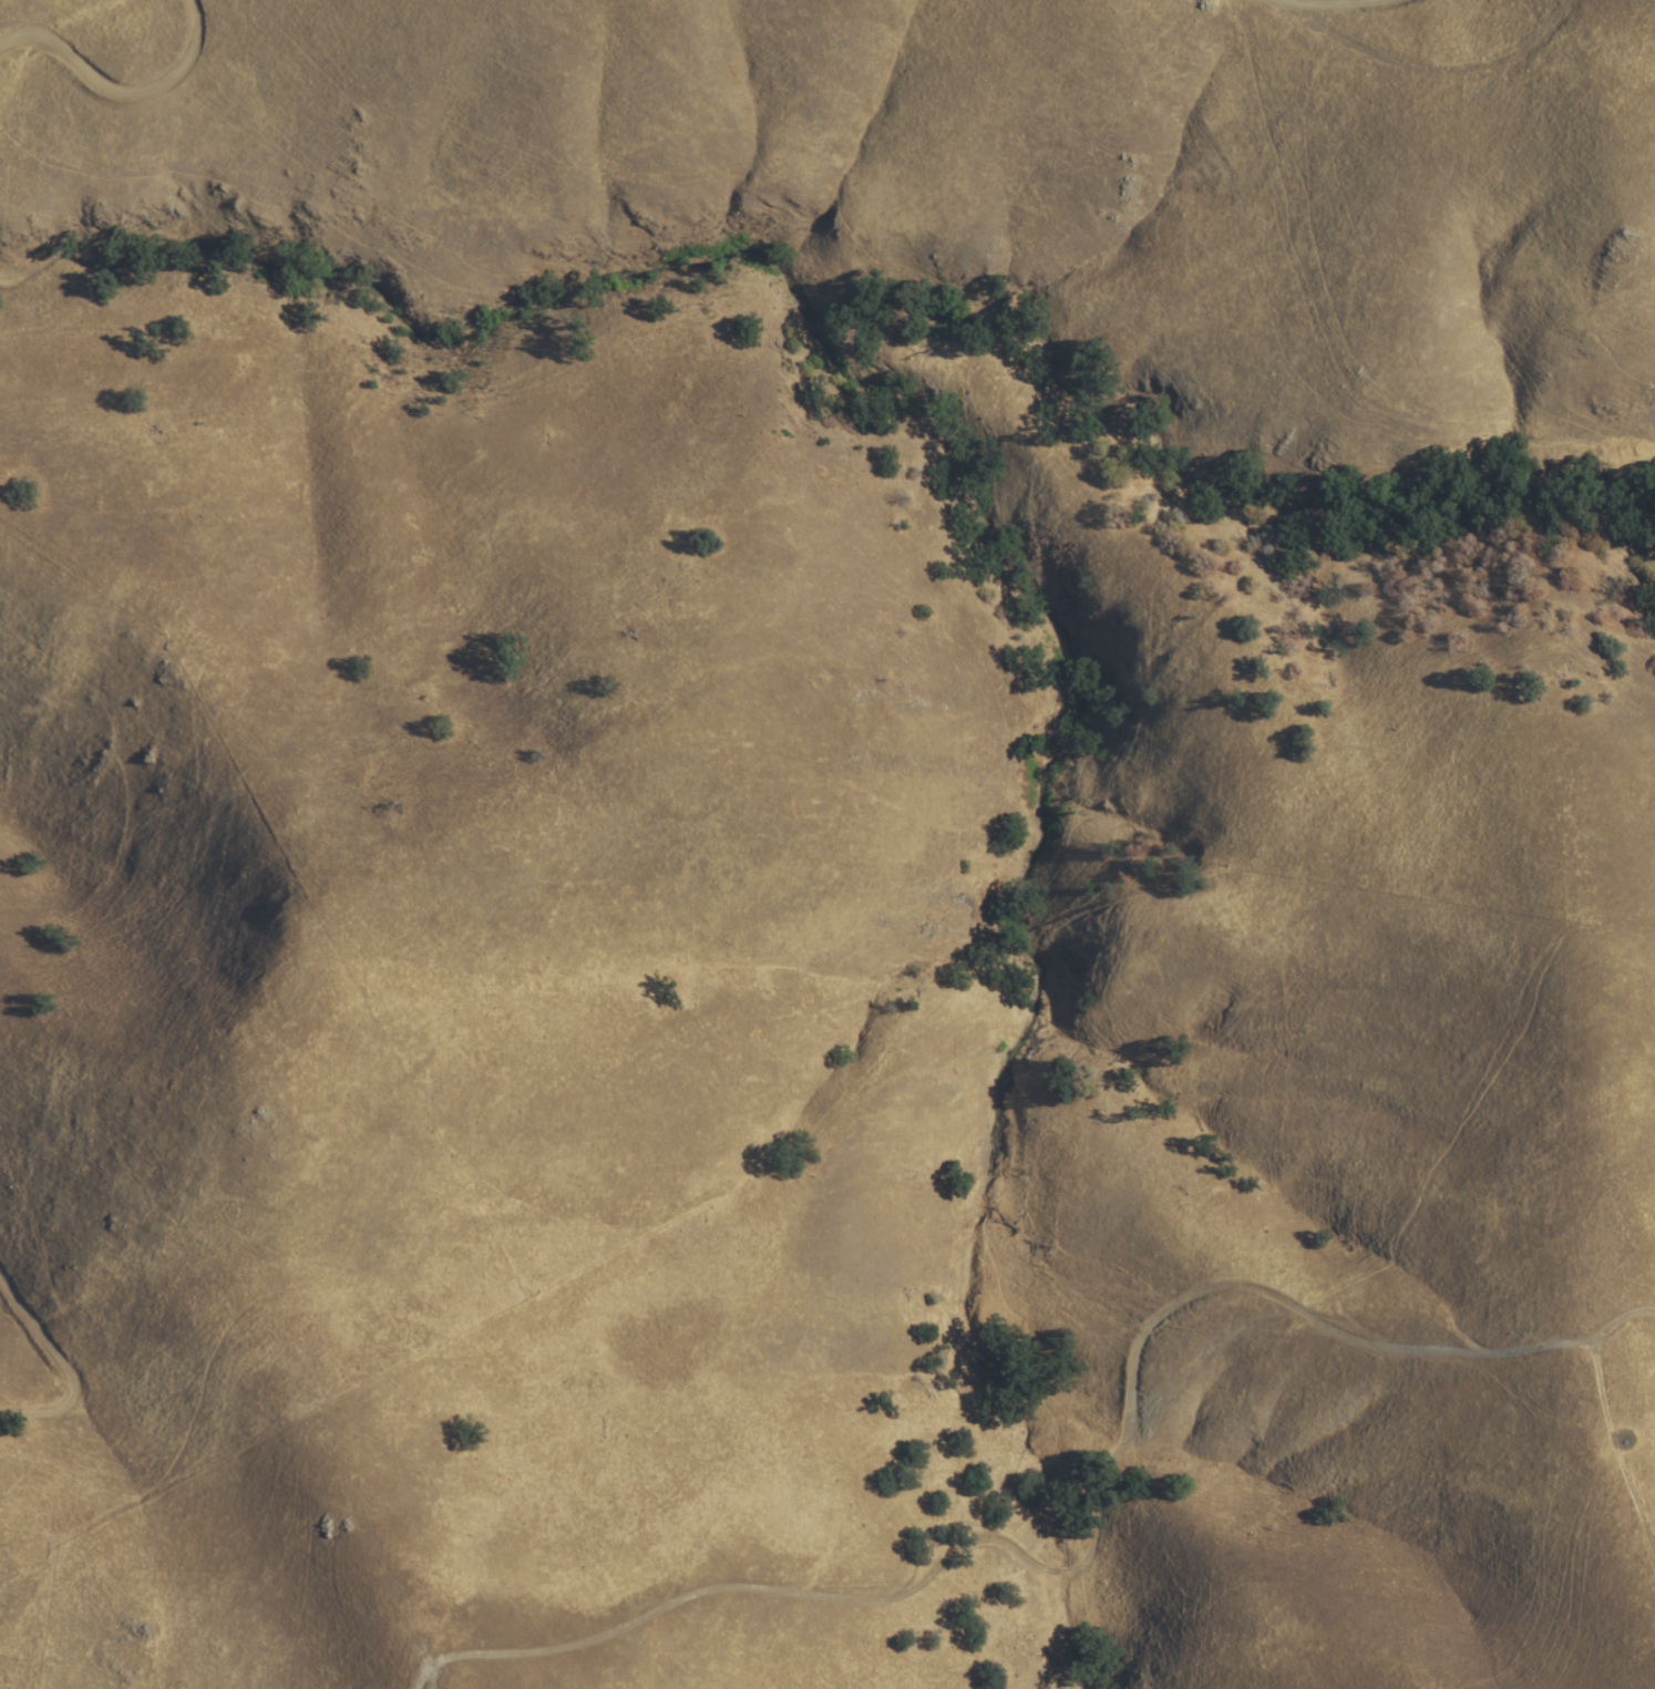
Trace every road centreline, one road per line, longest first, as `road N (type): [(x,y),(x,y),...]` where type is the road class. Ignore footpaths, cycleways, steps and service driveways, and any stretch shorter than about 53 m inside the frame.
road 1 (residential): [(194,0),(196,32),(185,59),(145,84),(89,79),(38,40),(0,43)]
road 2 (residential): [(1400,0),(1355,8),(1271,0)]

